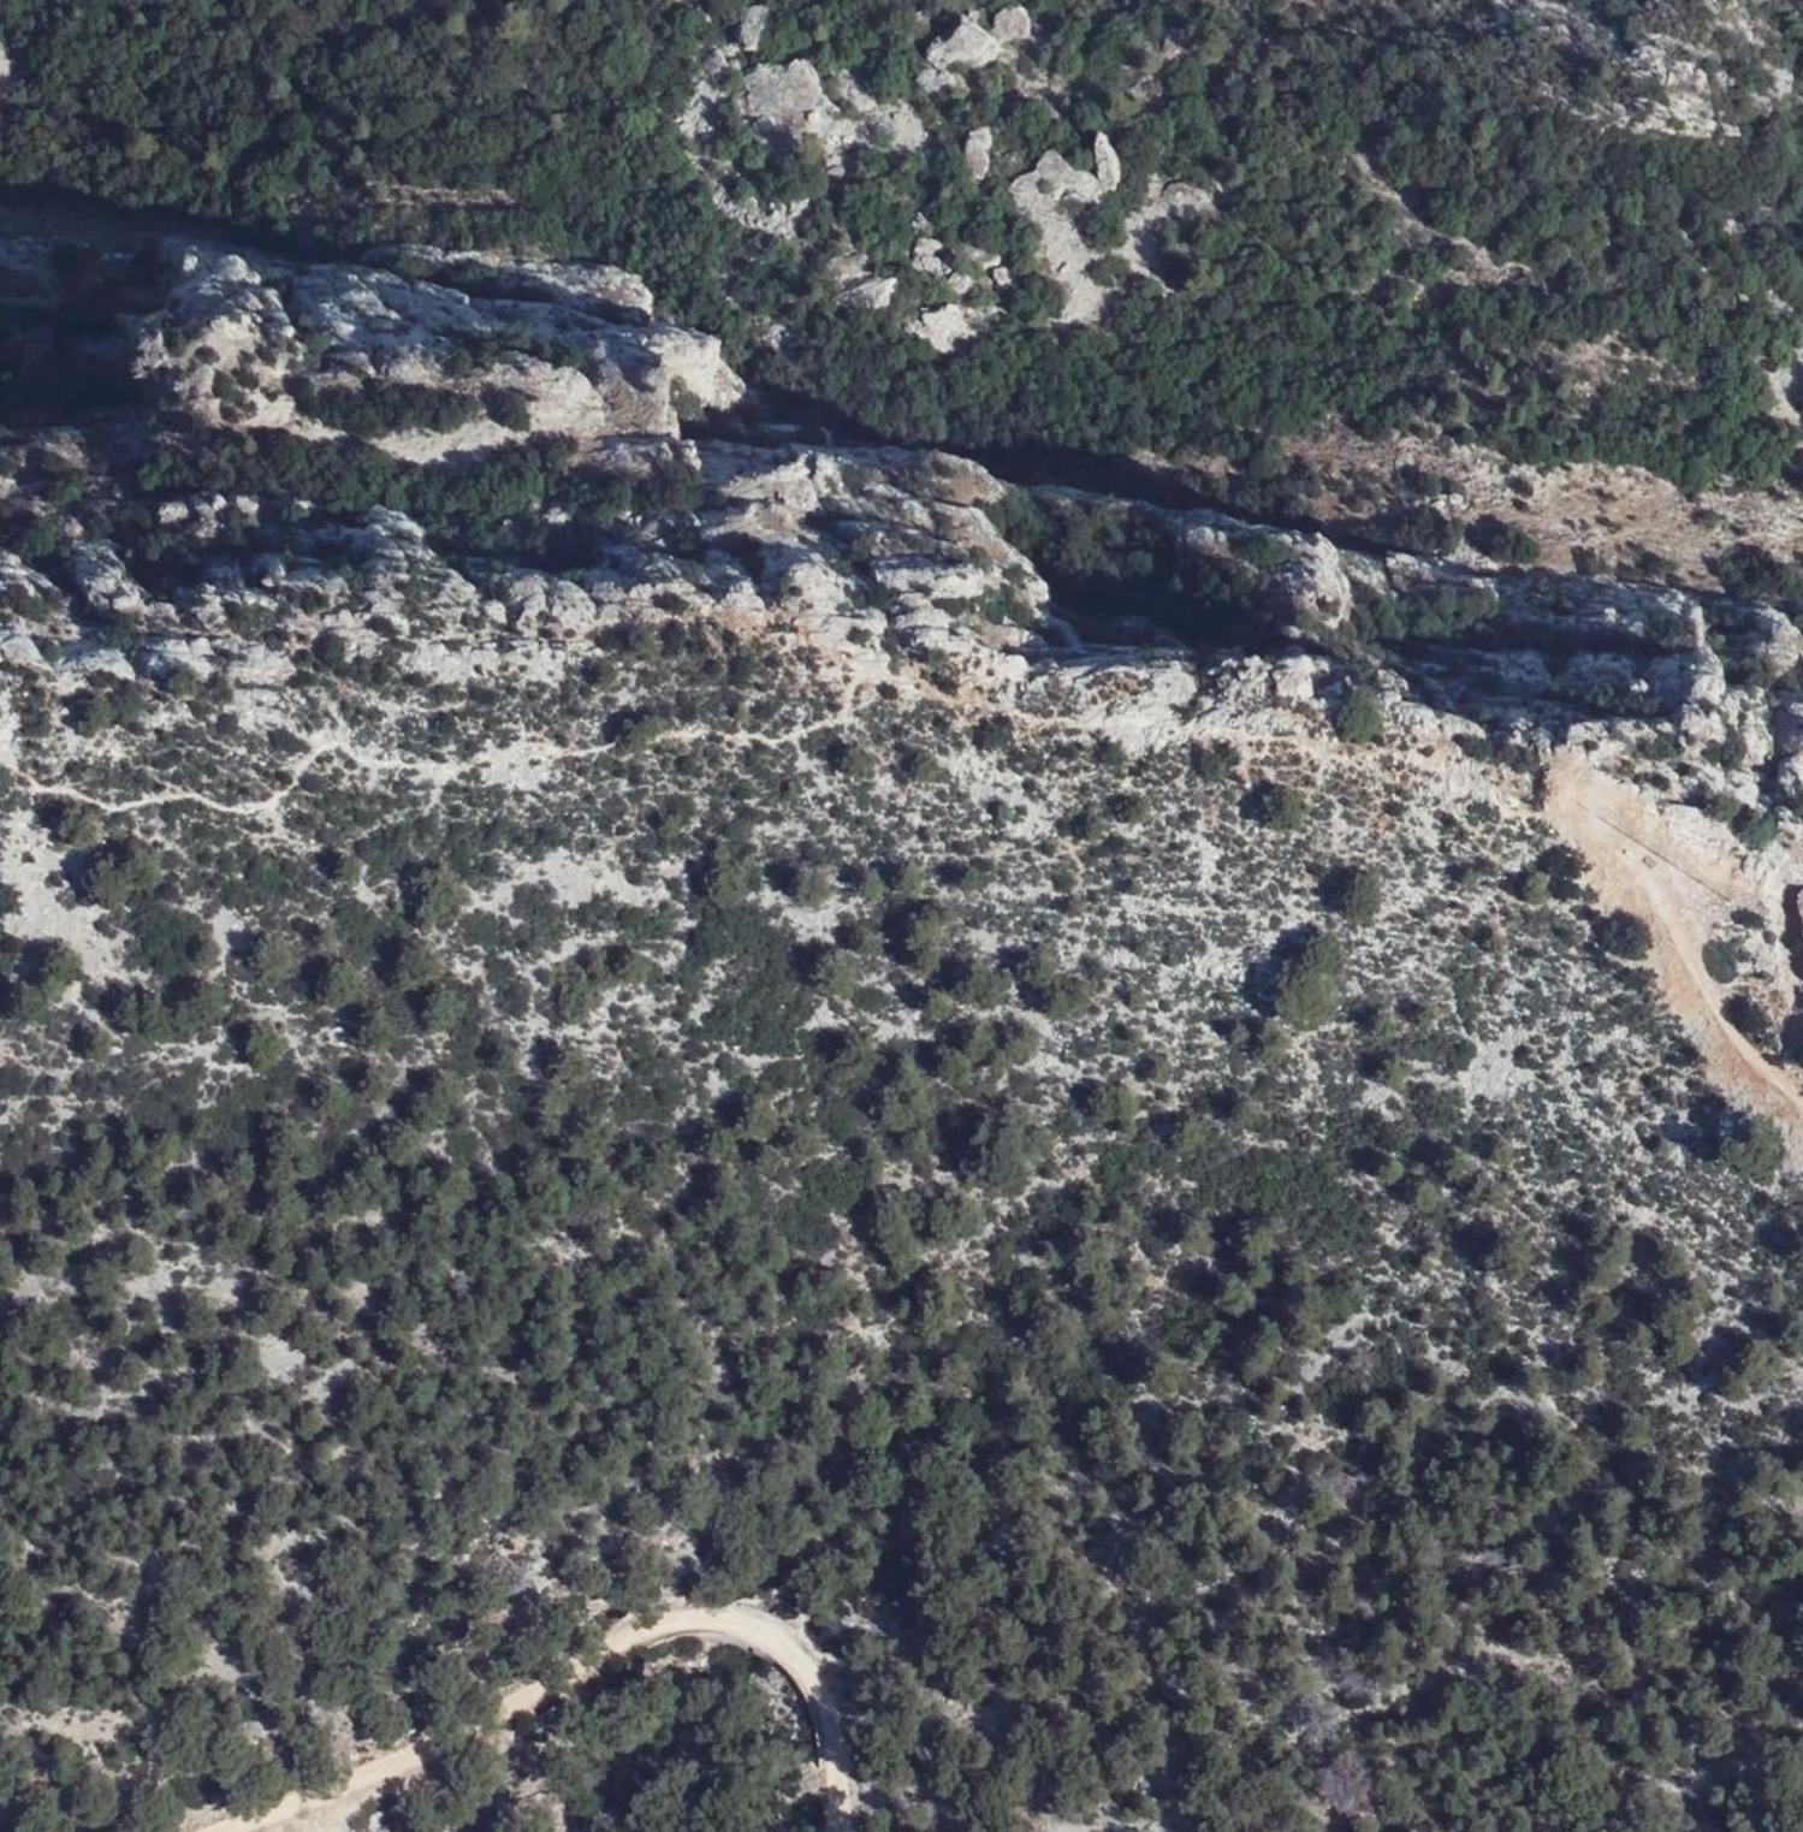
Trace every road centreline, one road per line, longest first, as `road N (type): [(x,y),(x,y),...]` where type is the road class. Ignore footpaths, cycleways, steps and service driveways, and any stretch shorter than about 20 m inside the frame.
road 1 (track): [(229,1831),(355,1781),(651,1625),(706,1617),(757,1629),(809,1667),(833,1741),(836,1831)]
road 2 (track): [(1802,1100),(1745,1052),(1681,935),(1628,864),(1574,821),(1526,806)]

